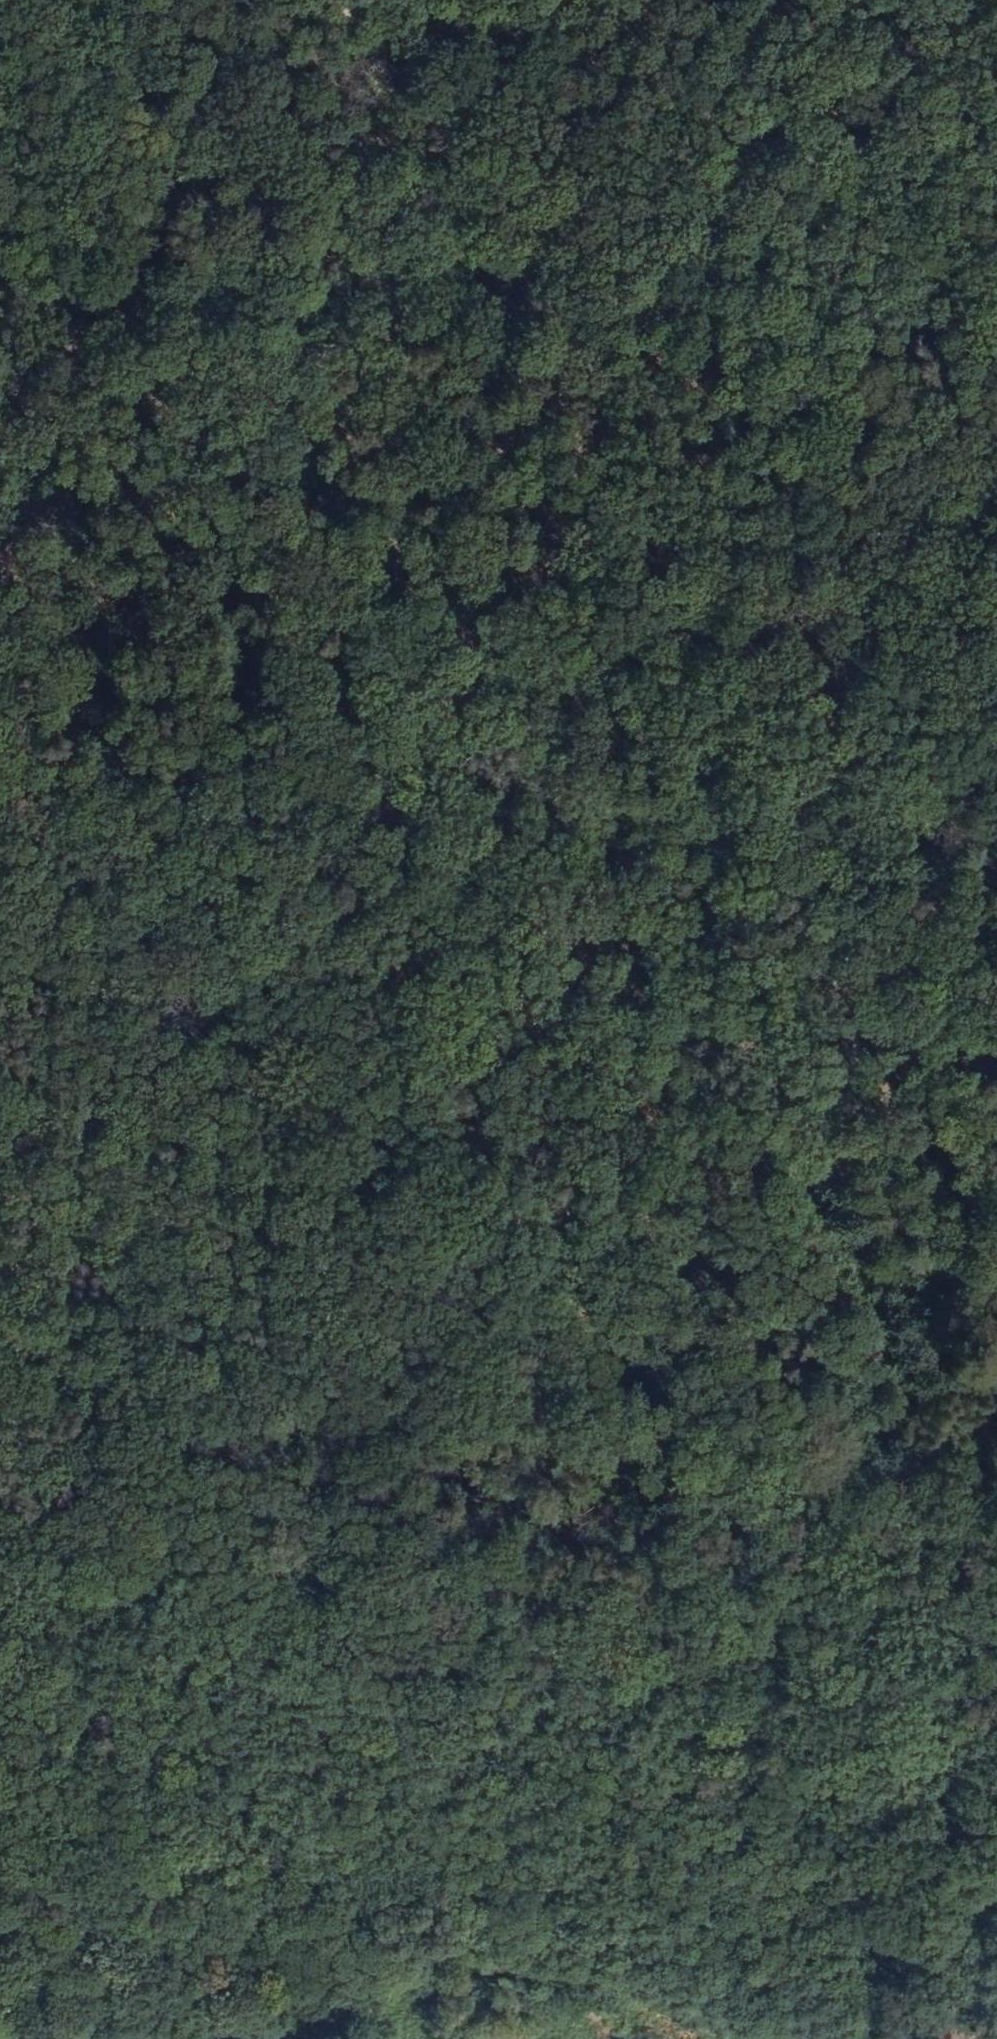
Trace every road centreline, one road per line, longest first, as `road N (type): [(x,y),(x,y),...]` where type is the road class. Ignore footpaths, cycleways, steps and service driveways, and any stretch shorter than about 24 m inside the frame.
road 1 (track): [(0,604),(996,538)]
road 2 (track): [(798,2038),(615,1979),(481,1974),(79,2011),(0,1996)]

